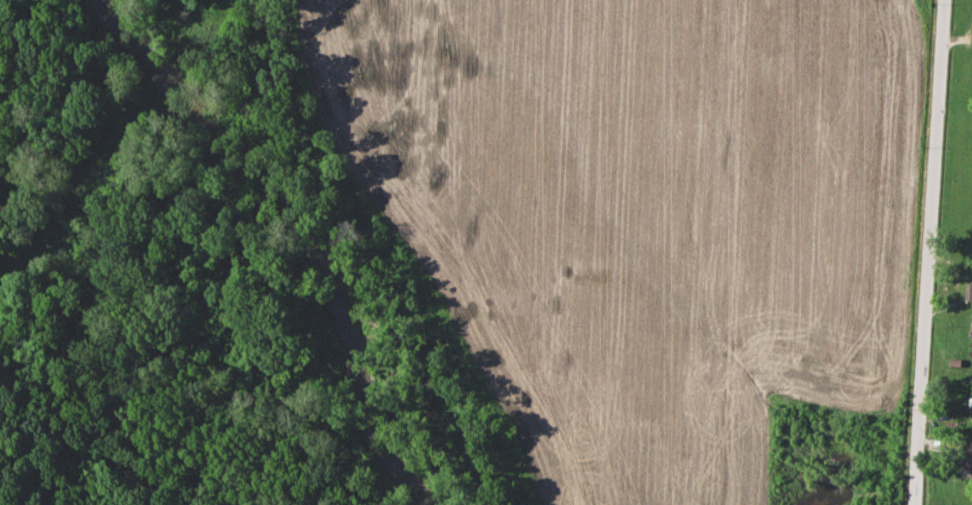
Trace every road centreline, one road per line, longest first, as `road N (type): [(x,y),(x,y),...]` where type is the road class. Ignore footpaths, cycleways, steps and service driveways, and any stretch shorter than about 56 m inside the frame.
road 1 (residential): [(919,504),(948,0)]

